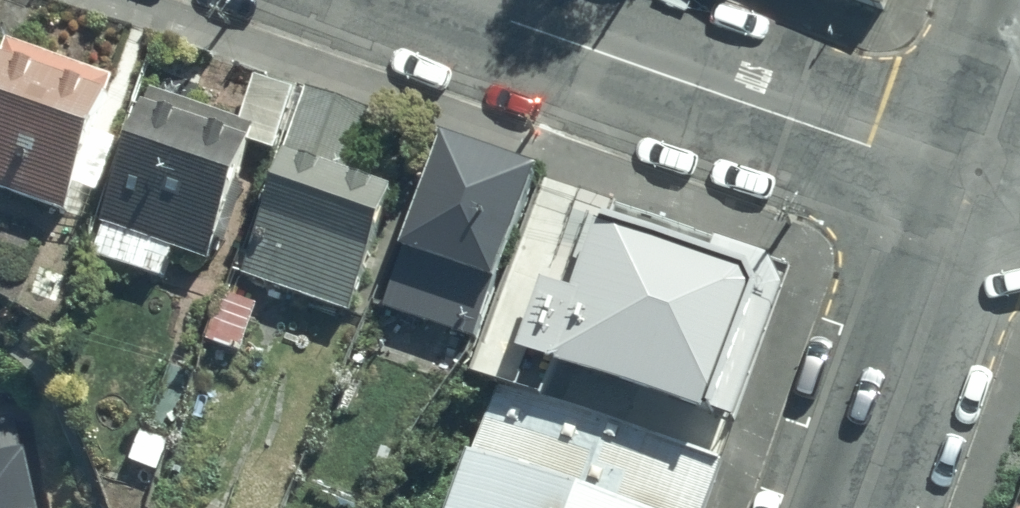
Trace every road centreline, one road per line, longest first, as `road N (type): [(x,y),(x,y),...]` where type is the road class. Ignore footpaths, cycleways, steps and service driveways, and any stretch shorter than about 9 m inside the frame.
road 1 (residential): [(972,185),(450,0)]
road 2 (residential): [(853,507),(972,185)]
road 3 (residential): [(972,185),(1019,53)]

